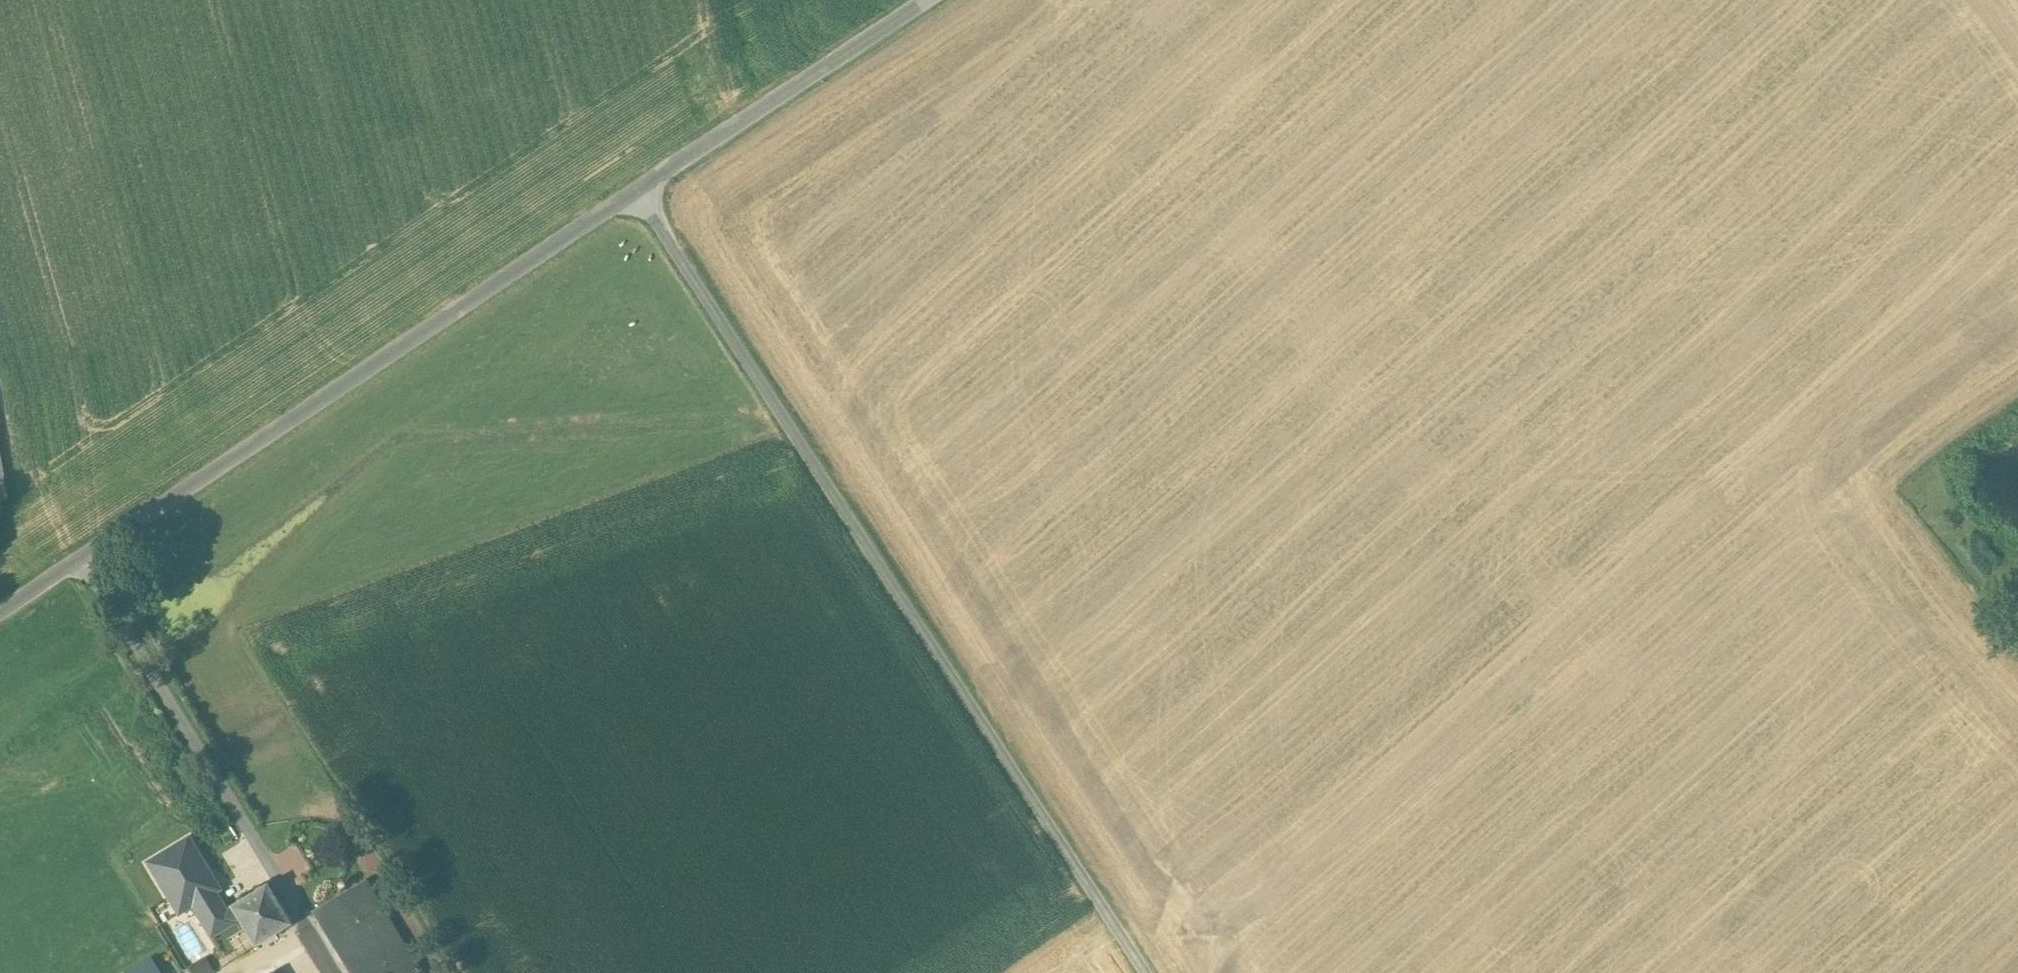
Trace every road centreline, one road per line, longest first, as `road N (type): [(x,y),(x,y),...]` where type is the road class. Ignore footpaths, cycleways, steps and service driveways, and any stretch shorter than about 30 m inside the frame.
road 1 (unclassified): [(638,190),(1147,972)]
road 2 (unclassified): [(638,190),(0,613)]
road 3 (unclassified): [(922,0),(638,190)]

